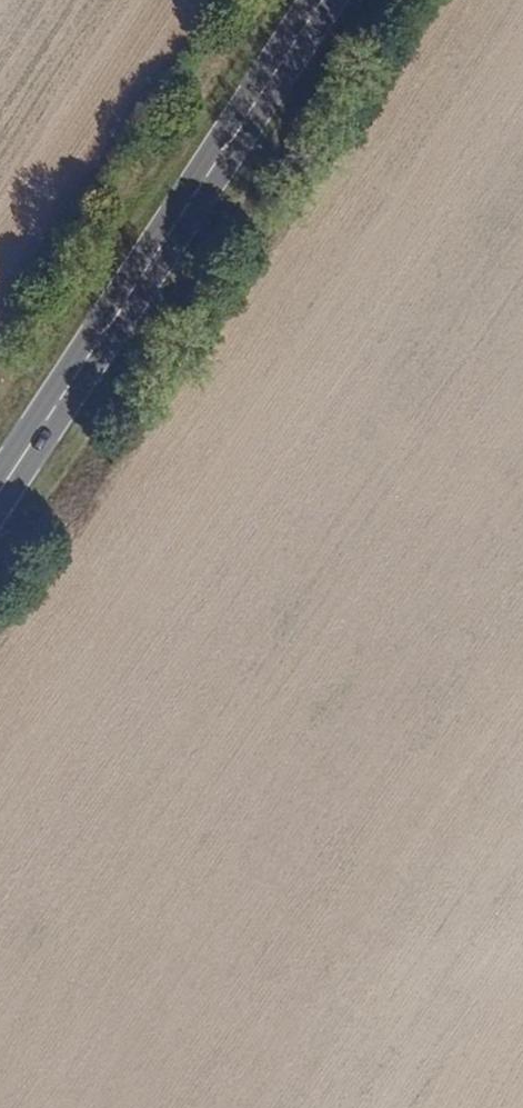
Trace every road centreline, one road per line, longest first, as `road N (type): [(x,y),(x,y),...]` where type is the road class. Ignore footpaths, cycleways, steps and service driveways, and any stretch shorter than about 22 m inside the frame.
road 1 (primary): [(0,492),(327,0)]

